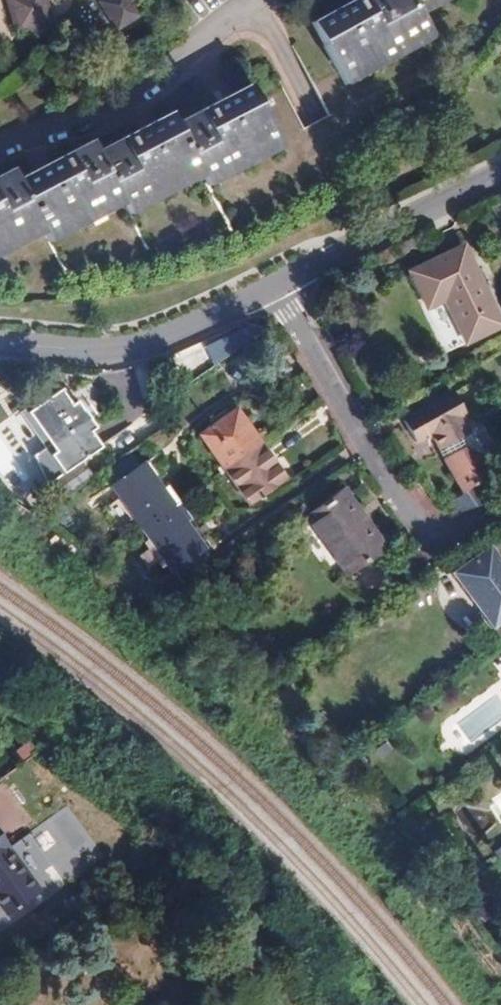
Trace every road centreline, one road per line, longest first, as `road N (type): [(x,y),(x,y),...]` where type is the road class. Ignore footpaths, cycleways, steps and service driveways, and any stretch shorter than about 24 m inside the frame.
road 1 (residential): [(500,514),(467,529),(422,529),(364,458),(269,293)]
road 2 (residential): [(0,143),(115,111),(246,0)]
road 3 (residential): [(269,293),(119,351),(0,341)]
road 4 (residential): [(500,177),(269,293)]

